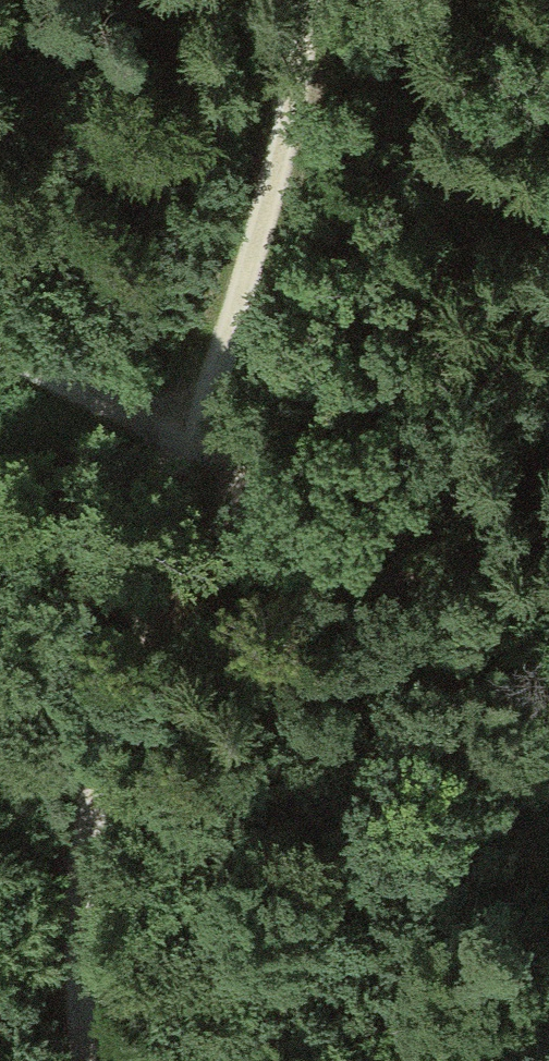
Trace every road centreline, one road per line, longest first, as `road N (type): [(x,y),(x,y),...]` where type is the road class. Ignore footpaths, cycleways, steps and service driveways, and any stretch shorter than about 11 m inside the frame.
road 1 (track): [(307,0),(307,61),(83,833),(72,948),(83,1060)]
road 2 (track): [(548,671),(194,457),(0,356)]

